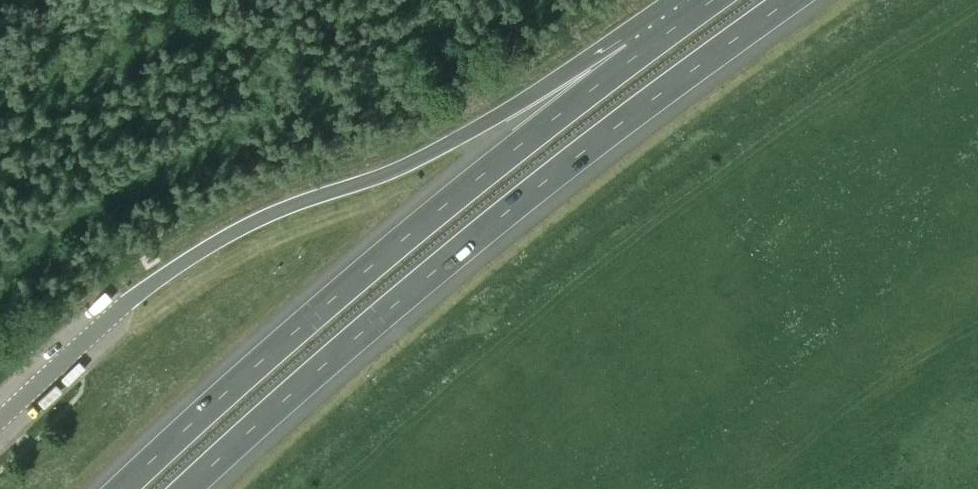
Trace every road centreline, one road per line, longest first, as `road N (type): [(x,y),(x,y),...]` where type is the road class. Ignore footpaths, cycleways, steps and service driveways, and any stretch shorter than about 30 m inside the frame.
road 1 (motorway): [(193,488),(464,247),(791,0)]
road 2 (motorway): [(637,54),(308,319),(124,488)]
road 3 (motorway): [(637,54),(528,101),(433,153),(261,217),(160,278)]

